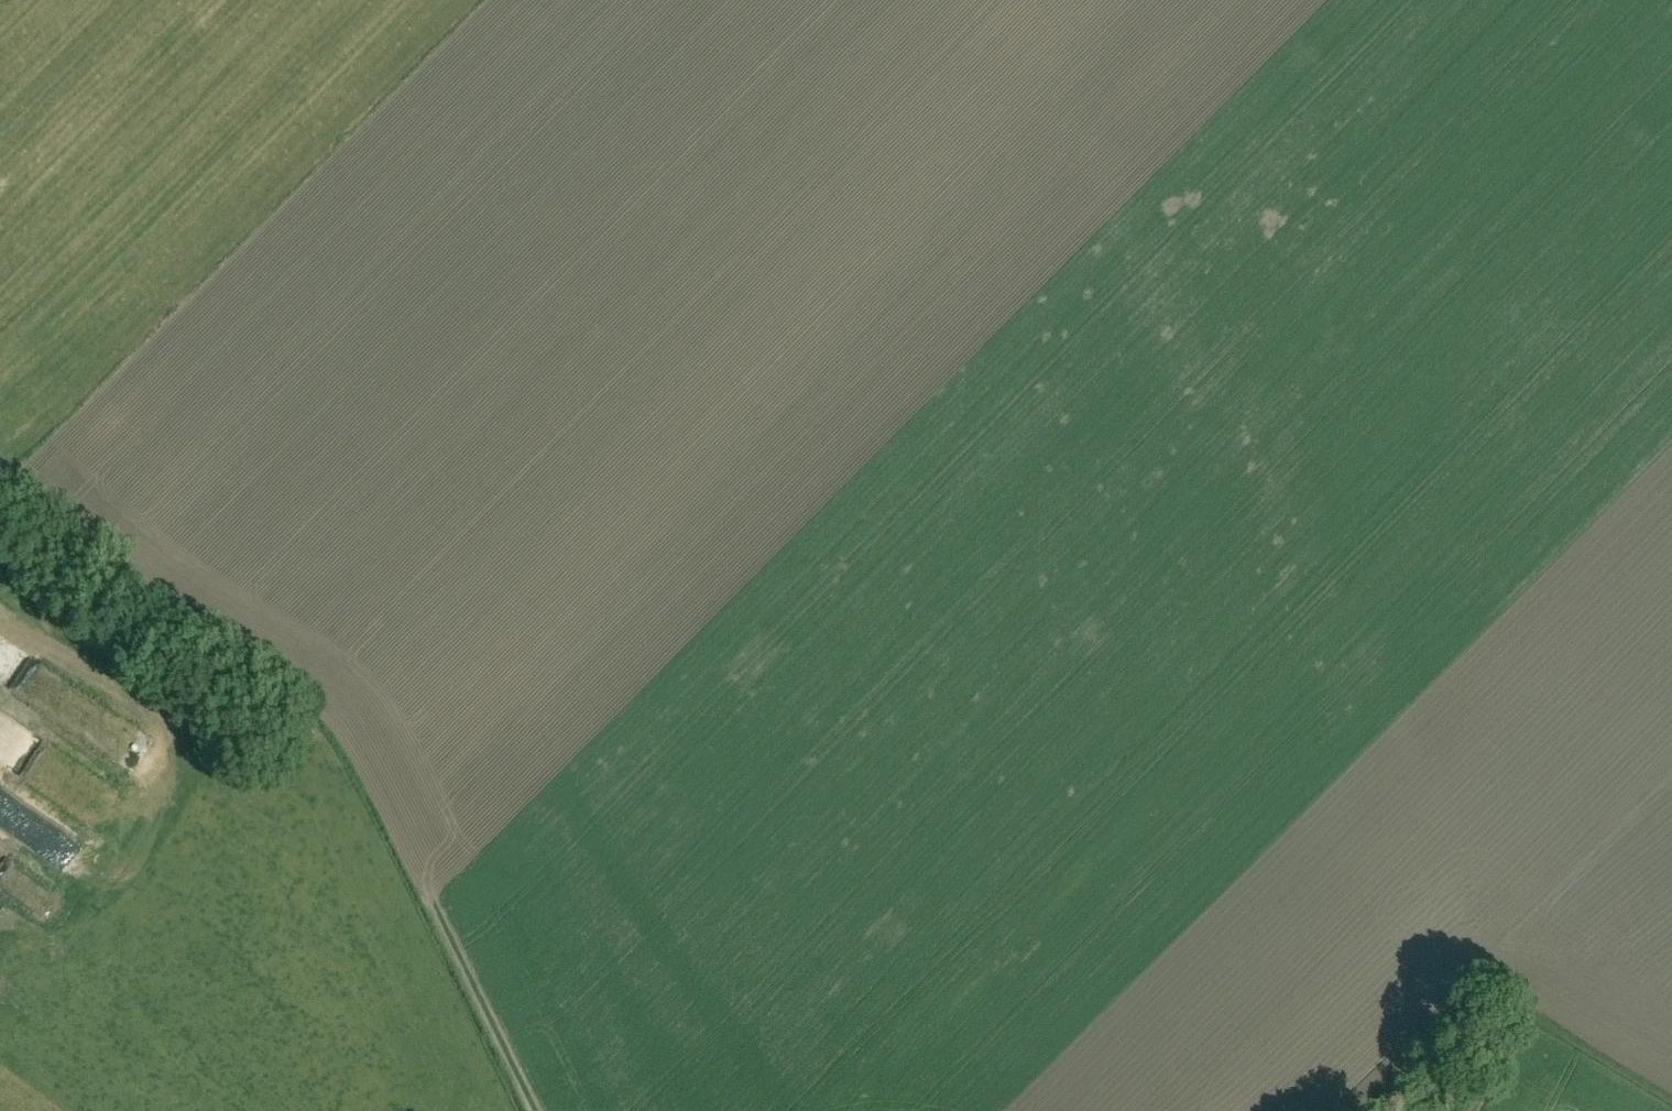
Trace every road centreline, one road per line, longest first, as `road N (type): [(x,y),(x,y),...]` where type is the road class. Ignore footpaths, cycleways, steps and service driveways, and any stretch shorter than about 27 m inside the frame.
road 1 (track): [(1467,1110),(1503,1041),(1513,987)]

